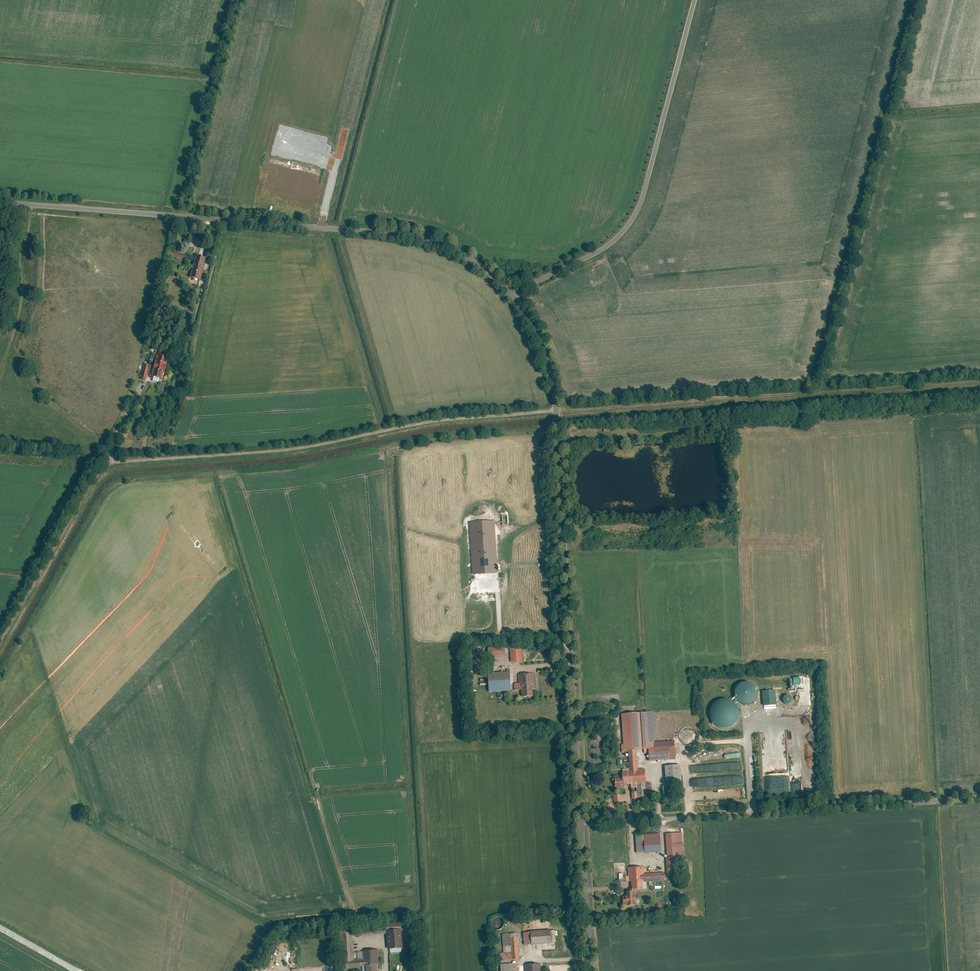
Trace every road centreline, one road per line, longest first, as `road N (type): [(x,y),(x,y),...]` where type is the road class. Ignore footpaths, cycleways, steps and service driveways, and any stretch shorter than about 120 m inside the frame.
road 1 (residential): [(592,970),(562,436),(544,357),(512,293)]
road 2 (residential): [(512,293),(606,247),(631,220),(695,0)]
road 3 (tertiary): [(512,293),(446,245),(419,236),(178,216)]
road 4 (unclassified): [(178,216),(0,202)]

